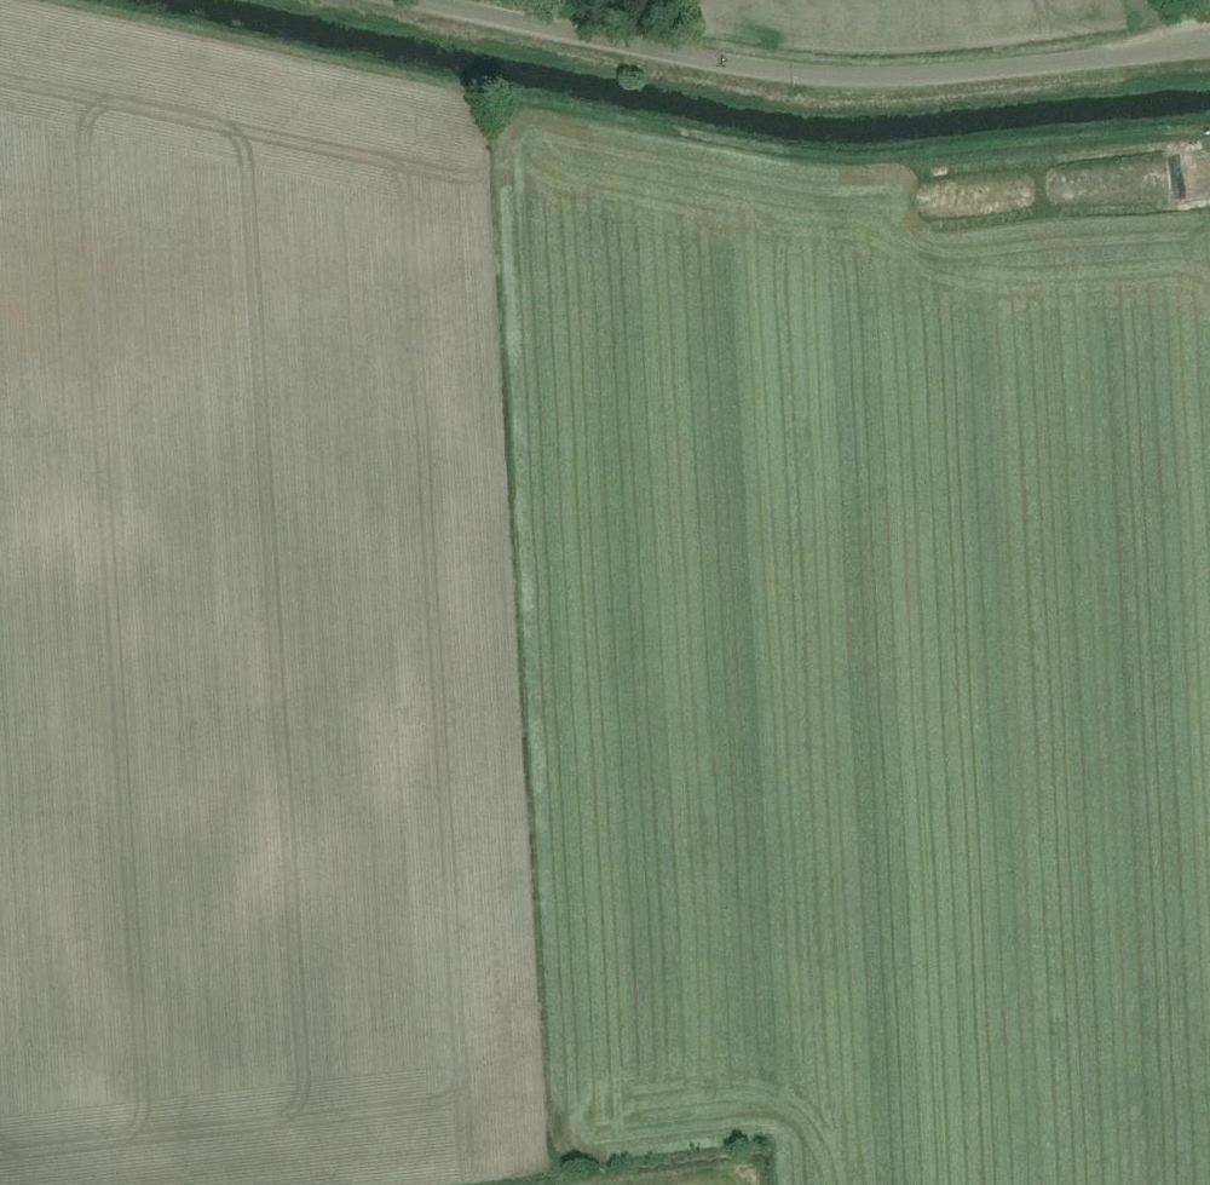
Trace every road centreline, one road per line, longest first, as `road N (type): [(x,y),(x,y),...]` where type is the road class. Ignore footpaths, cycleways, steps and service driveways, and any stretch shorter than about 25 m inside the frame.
road 1 (unclassified): [(1209,39),(828,65),(687,51),(475,0)]

